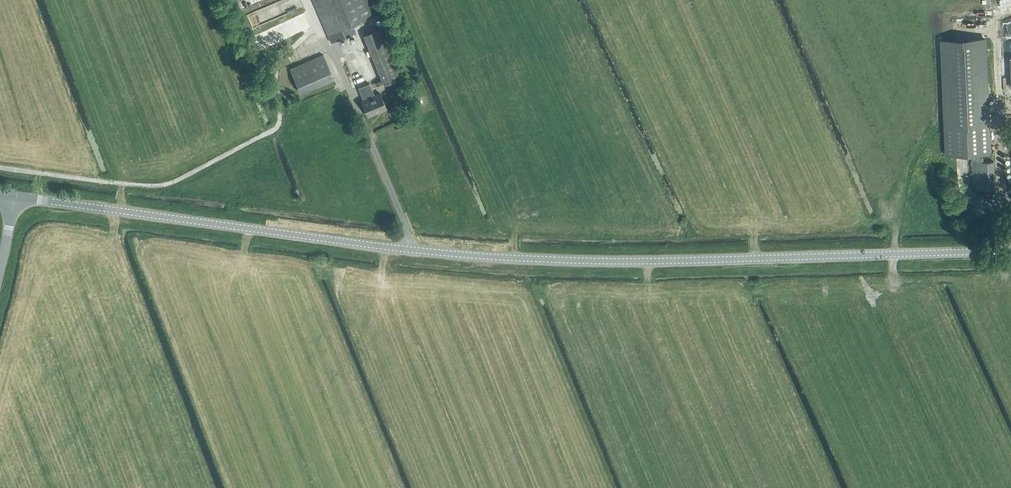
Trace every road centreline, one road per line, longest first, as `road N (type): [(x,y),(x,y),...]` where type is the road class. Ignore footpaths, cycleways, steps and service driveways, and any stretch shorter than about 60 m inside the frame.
road 1 (tertiary): [(14,197),(529,259),(1010,250)]

